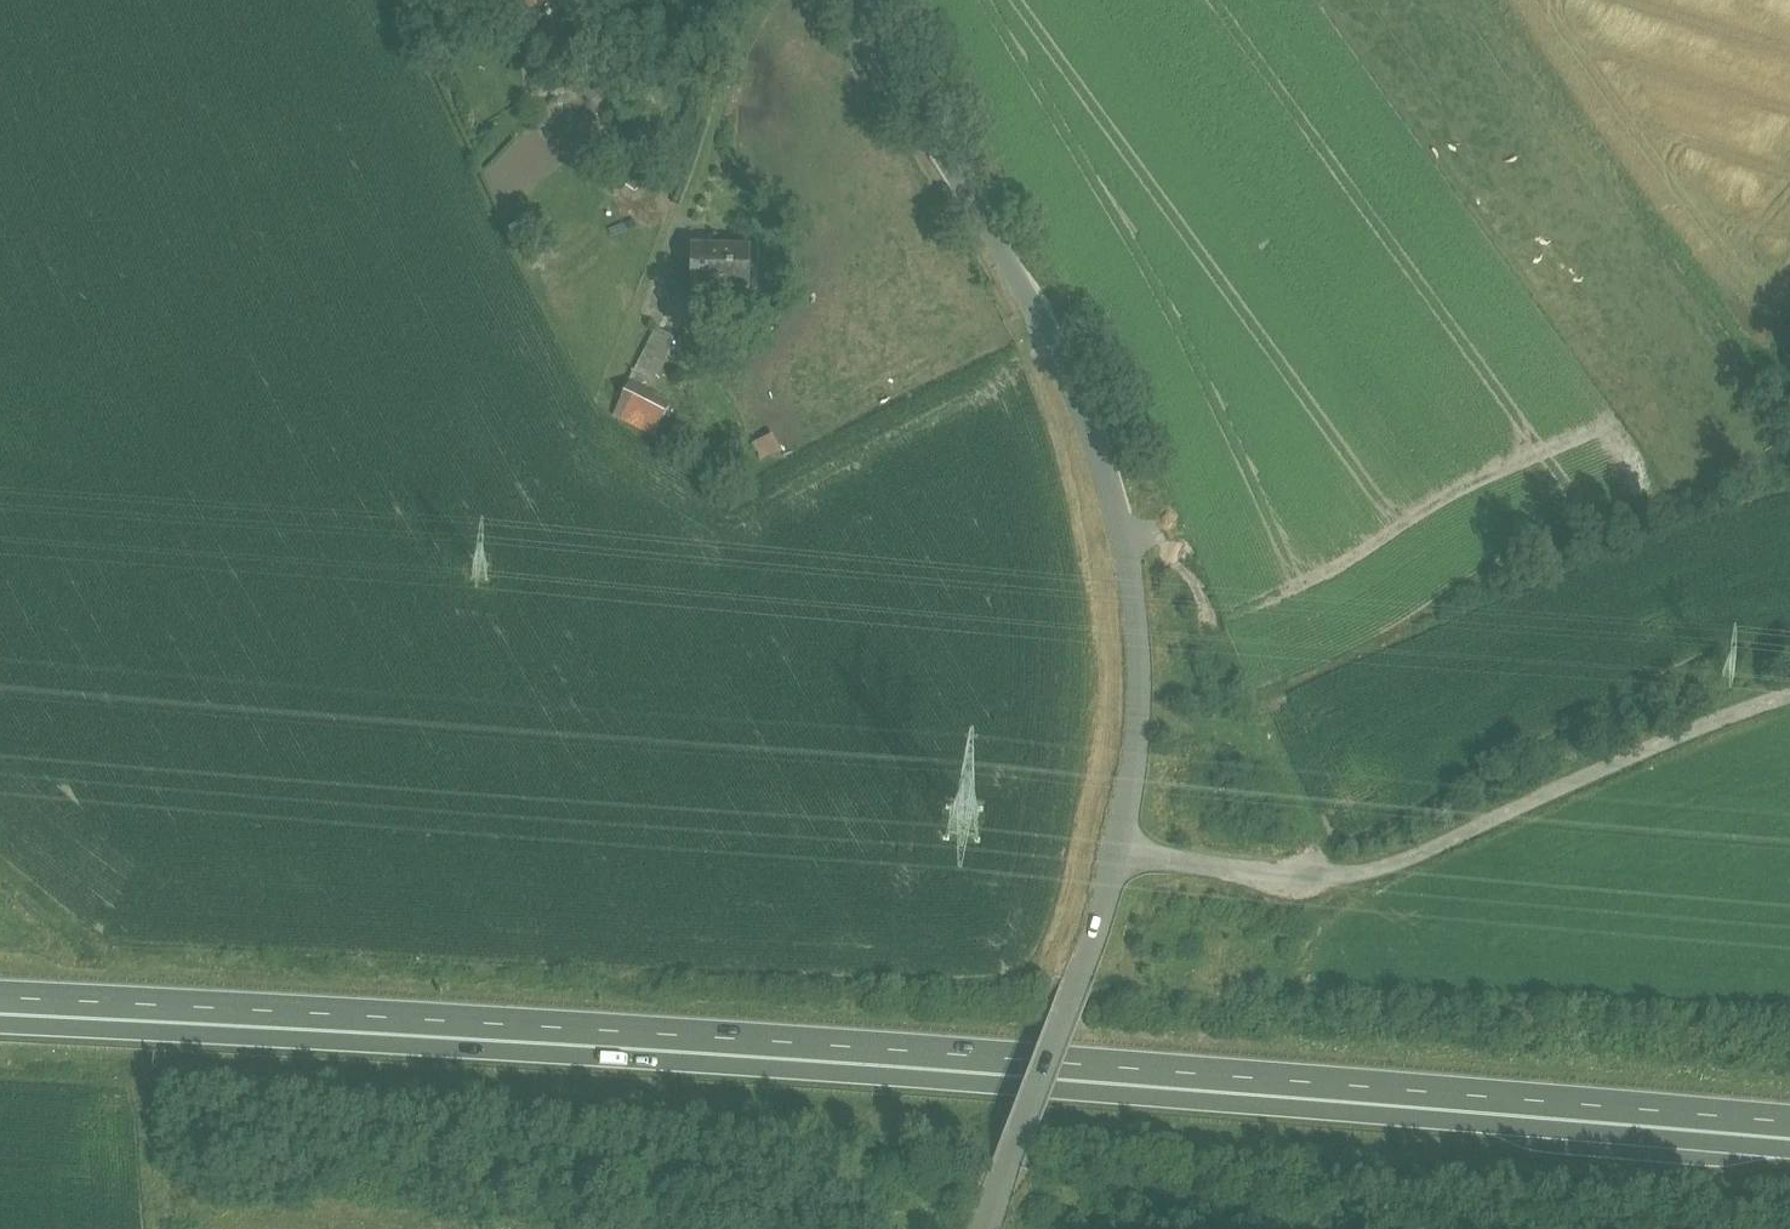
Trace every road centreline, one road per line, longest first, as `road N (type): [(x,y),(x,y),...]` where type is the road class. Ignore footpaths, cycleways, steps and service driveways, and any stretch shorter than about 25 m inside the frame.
road 1 (trunk): [(0,1011),(1022,1068),(1789,1126)]
road 2 (unclassified): [(1009,1168),(1127,851),(1144,753),(1149,655),(1113,468),(1059,331),(855,0)]
road 3 (track): [(1127,851),(1341,883),(1789,697)]

